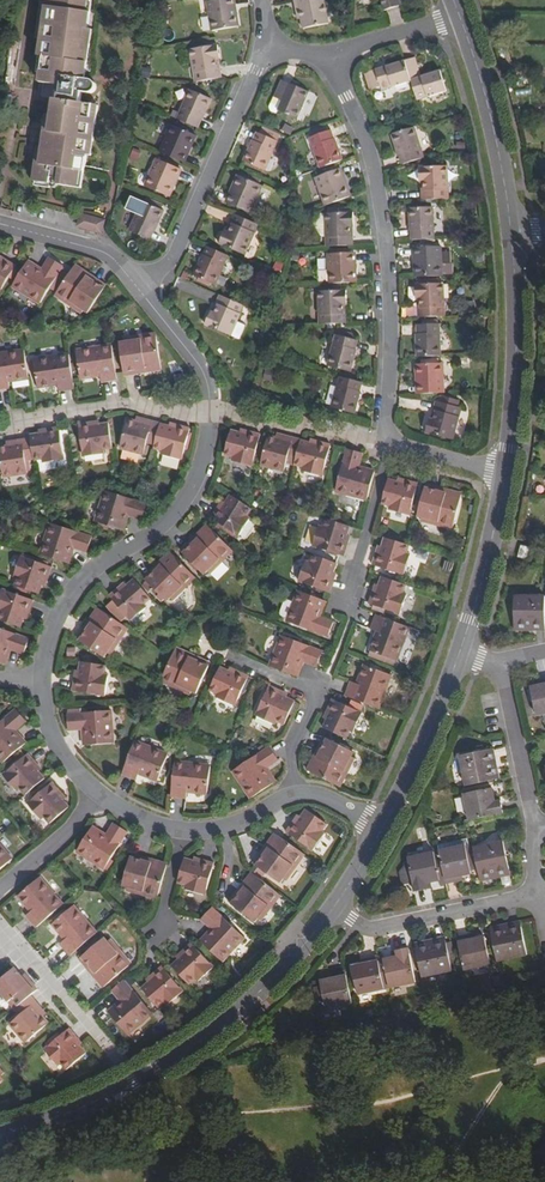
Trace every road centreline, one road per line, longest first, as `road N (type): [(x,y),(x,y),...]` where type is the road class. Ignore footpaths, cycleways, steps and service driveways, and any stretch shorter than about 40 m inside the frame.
road 1 (residential): [(0,1135),(97,1101),(203,1039),(268,983),(334,908)]
road 2 (residential): [(386,445),(394,370),(380,210),(371,153),(332,59)]
road 3 (residential): [(42,683),(62,611),(85,581),(172,518),(185,500),(212,412)]
road 4 (residential): [(270,49),(173,258),(139,288)]
road 5 (residential): [(505,471),(514,373),(512,230)]
road 6 (residential): [(512,230),(486,94),(458,14)]
road 7 (residential): [(212,412),(119,403),(0,429)]
road 8 (residential): [(334,908),(375,928),(539,891)]
road 9 (residential): [(458,658),(505,471)]
road 10 (residential): [(382,829),(458,658)]
road 11 (residential): [(535,826),(501,661)]
road 12 (residential): [(386,445),(227,414)]
road 13 (residential): [(346,600),(386,445)]
road 14 (residential): [(139,288),(105,253),(0,225)]
road 15 (residential): [(212,412),(201,366),(139,288)]
road 16 (residential): [(14,946),(113,1051)]
road 17 (residential): [(99,793),(0,887)]
road 18 (residential): [(458,14),(332,59)]
road 19 (residential): [(99,793),(56,745),(42,683)]
road 20 (residential): [(505,471),(386,445)]
road 21 (residential): [(295,795),(236,823),(180,830)]

